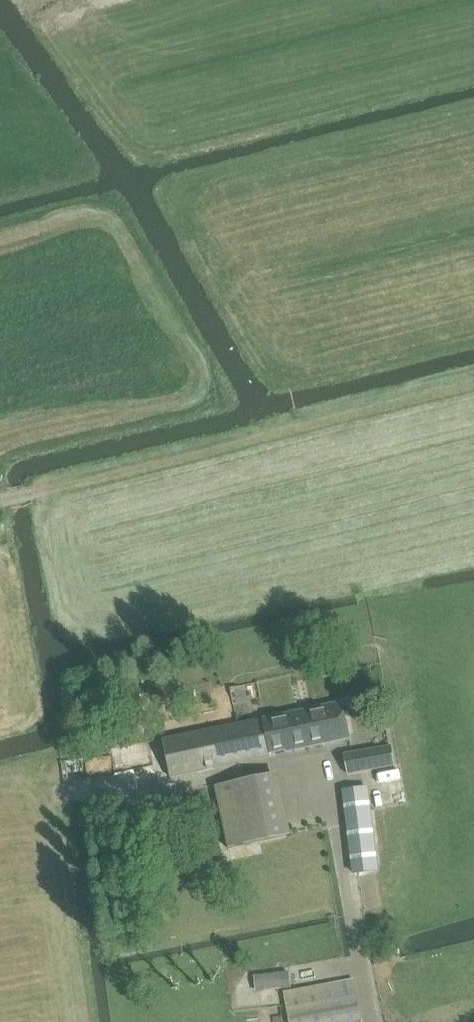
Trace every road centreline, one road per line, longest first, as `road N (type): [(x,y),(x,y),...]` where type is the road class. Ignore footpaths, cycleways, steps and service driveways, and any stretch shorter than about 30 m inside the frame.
road 1 (track): [(304,432),(473,390)]

